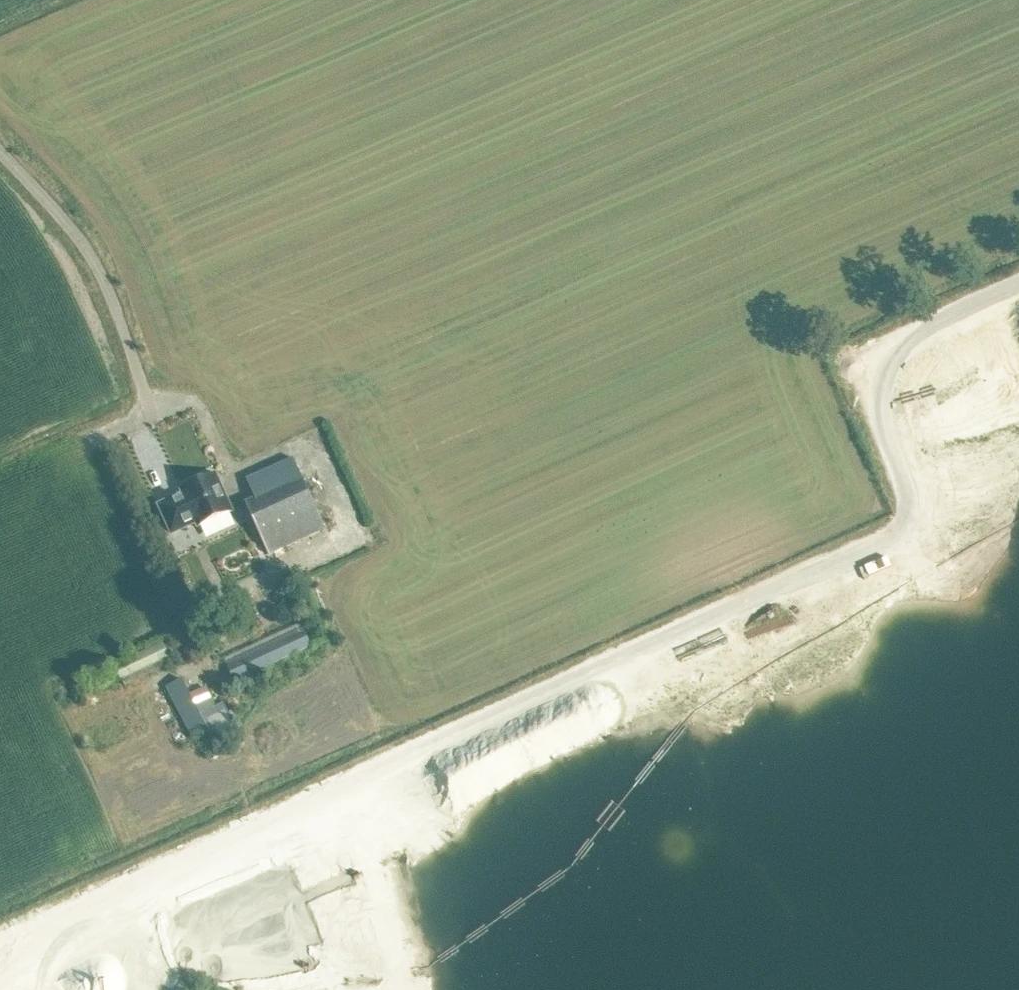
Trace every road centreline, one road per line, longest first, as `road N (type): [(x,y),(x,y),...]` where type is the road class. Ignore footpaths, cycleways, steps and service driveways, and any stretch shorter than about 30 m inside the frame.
road 1 (unclassified): [(158,413),(88,255),(0,156)]

